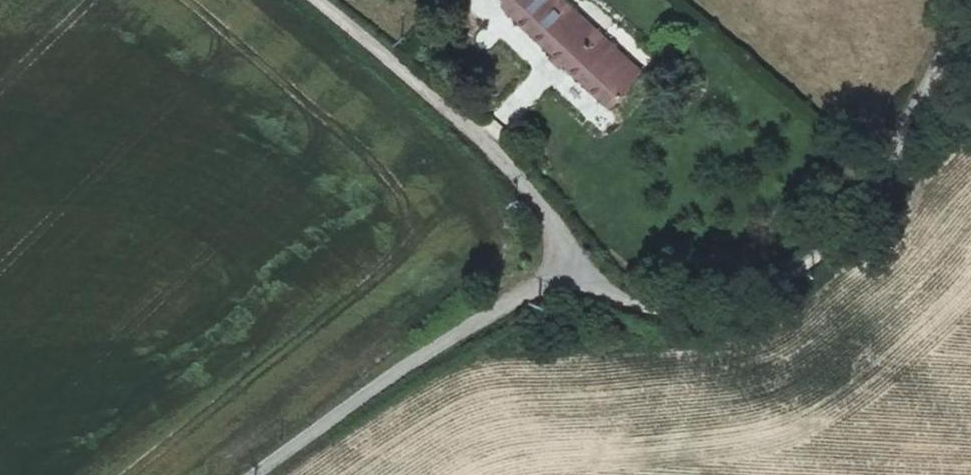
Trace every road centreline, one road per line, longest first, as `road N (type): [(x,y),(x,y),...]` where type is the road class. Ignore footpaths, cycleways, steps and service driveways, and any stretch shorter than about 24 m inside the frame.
road 1 (unclassified): [(561,260),(599,295),(664,314),(727,301),(798,271),(875,169),(969,0)]
road 2 (unclassified): [(260,474),(561,260)]
road 3 (unclassified): [(303,0),(457,128),(561,260)]

